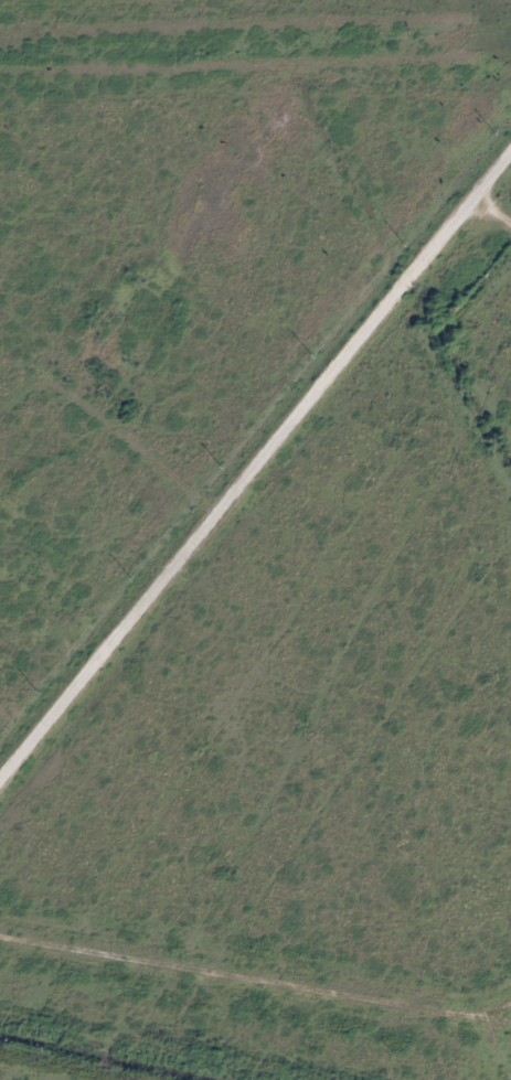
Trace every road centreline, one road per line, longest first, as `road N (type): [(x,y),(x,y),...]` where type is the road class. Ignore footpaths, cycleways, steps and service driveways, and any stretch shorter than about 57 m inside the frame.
road 1 (tertiary): [(0,782),(510,152)]
road 2 (residential): [(510,1016),(0,936)]
road 3 (residential): [(221,511),(64,379)]

